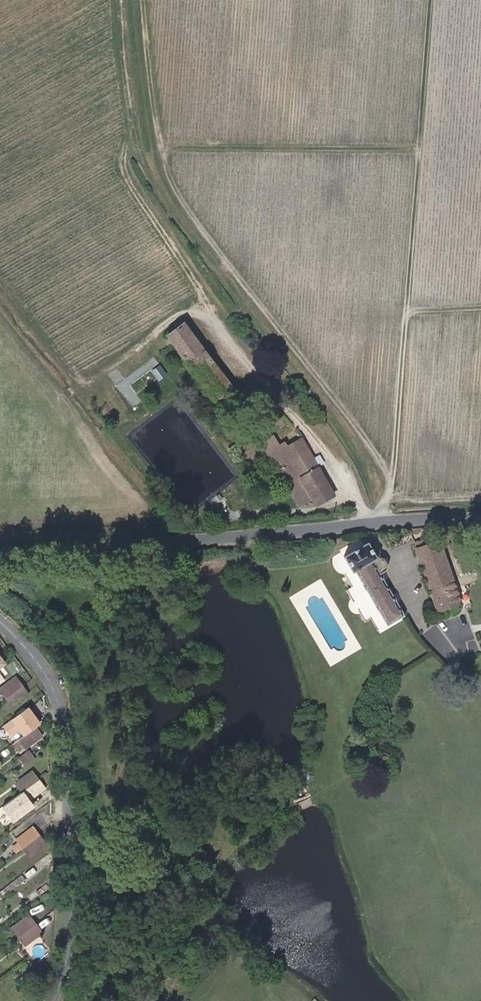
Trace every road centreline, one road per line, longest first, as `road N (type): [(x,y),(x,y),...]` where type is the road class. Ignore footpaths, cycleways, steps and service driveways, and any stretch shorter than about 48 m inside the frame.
road 1 (track): [(392,484),(373,448),(176,190),(154,103),(145,0)]
road 2 (track): [(429,0),(392,484),(362,528)]
road 3 (tertiary): [(0,560),(480,524)]
road 4 (residential): [(57,1000),(65,735),(37,661),(0,623)]

